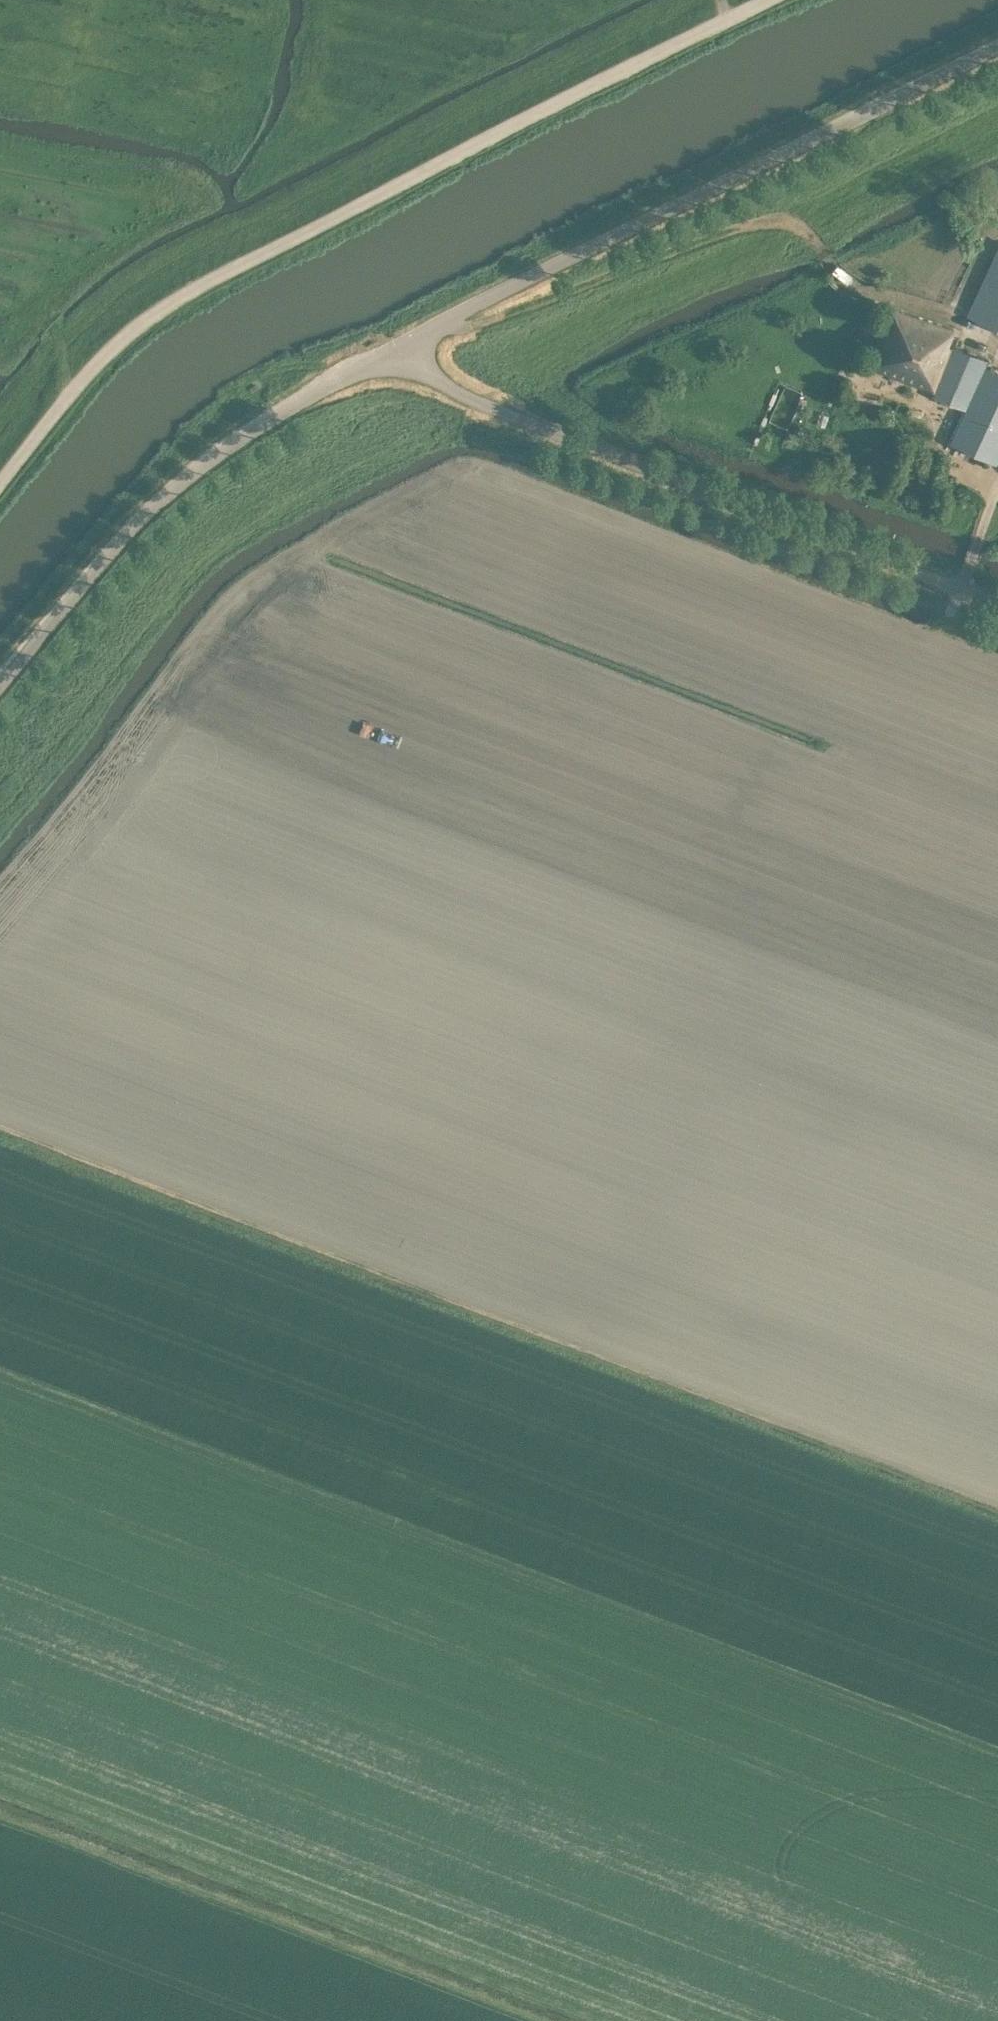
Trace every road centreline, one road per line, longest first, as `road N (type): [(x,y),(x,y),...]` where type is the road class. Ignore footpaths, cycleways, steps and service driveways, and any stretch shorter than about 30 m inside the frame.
road 1 (track): [(0,476),(107,349),(182,294),(759,0)]
road 2 (unclassified): [(388,354),(521,277),(997,47)]
road 3 (unclassified): [(997,602),(580,444),(388,354)]
road 4 (unclassified): [(0,674),(182,470),(319,379),(388,354)]

